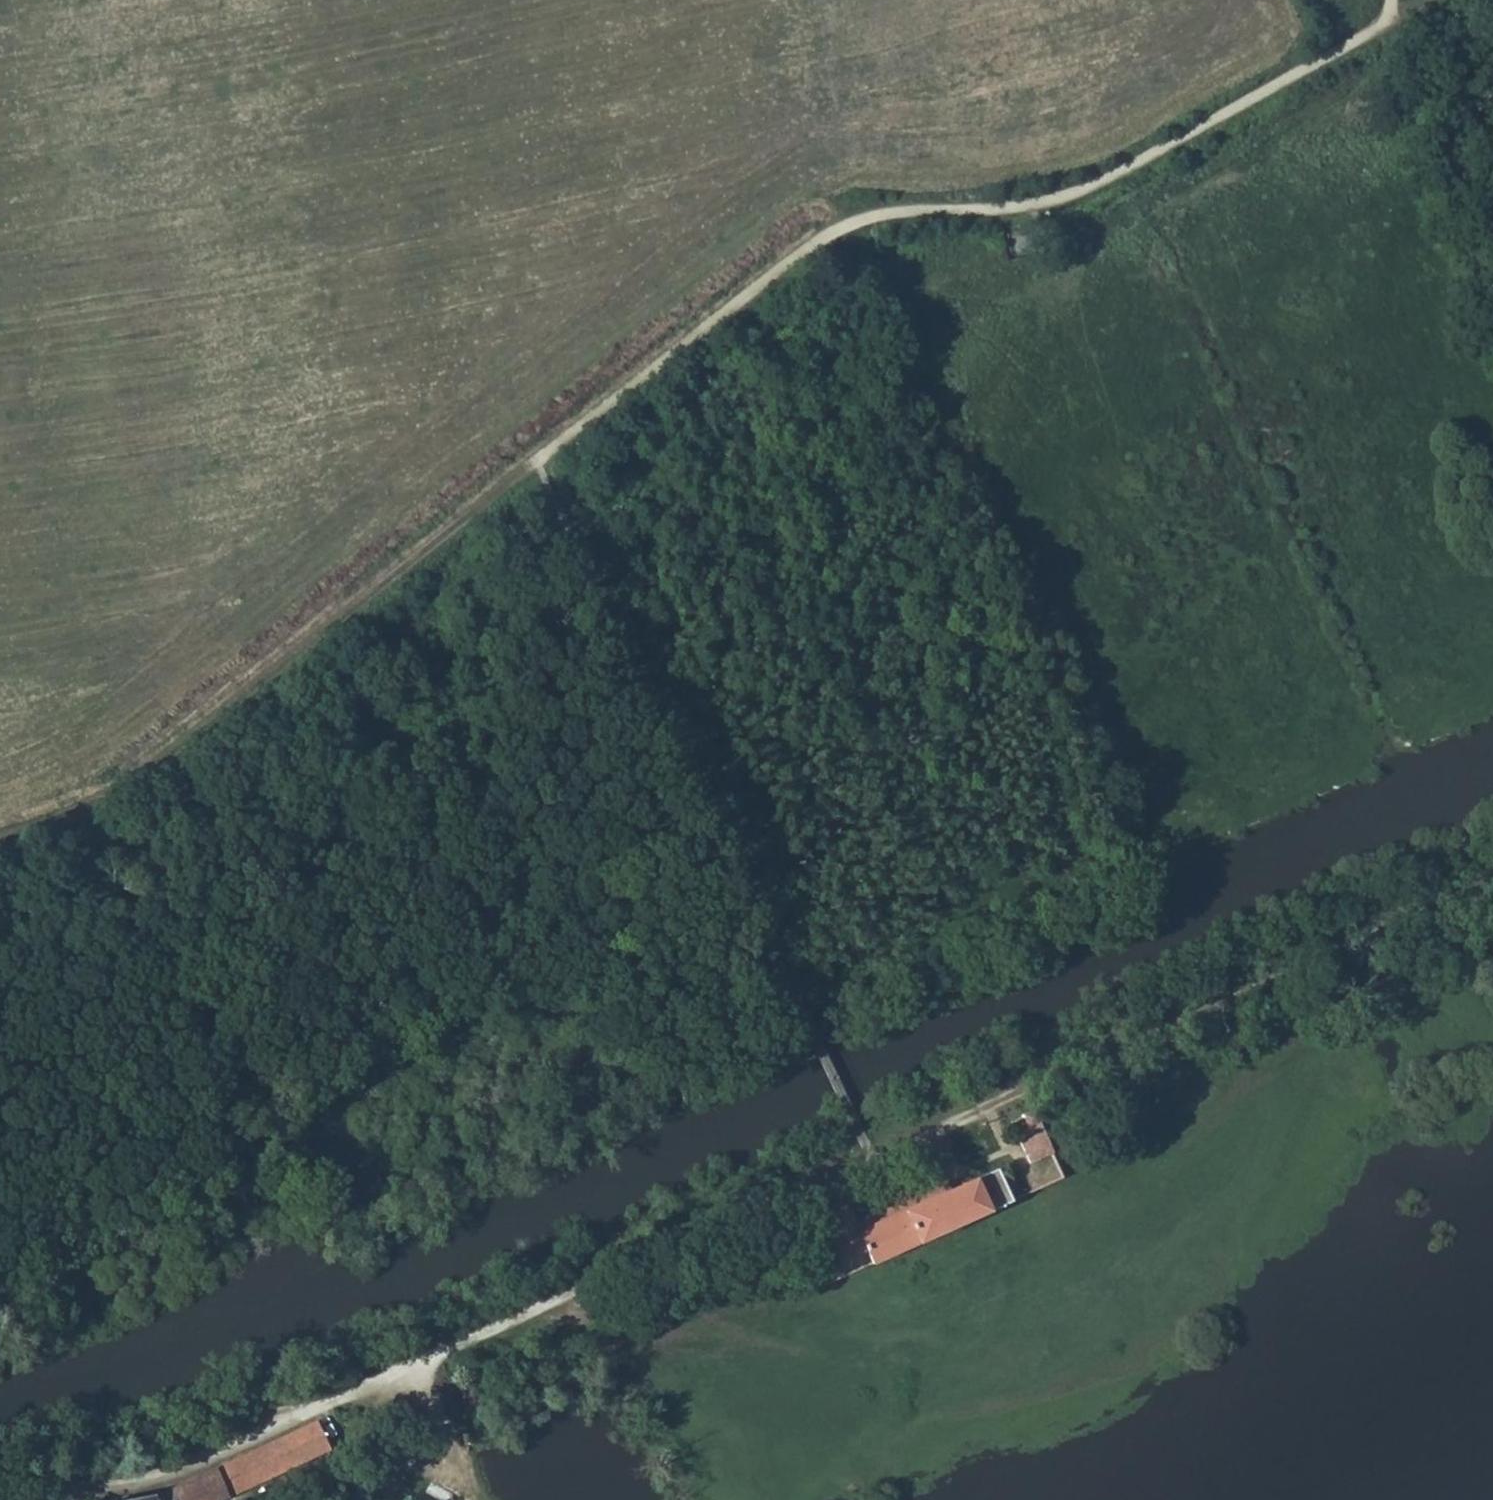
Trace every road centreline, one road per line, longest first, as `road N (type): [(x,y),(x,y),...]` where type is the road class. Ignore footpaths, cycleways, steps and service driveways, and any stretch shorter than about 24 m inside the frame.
road 1 (track): [(0,836),(131,784),(839,225),(879,212),(1015,206),(1078,192),(1427,0)]

